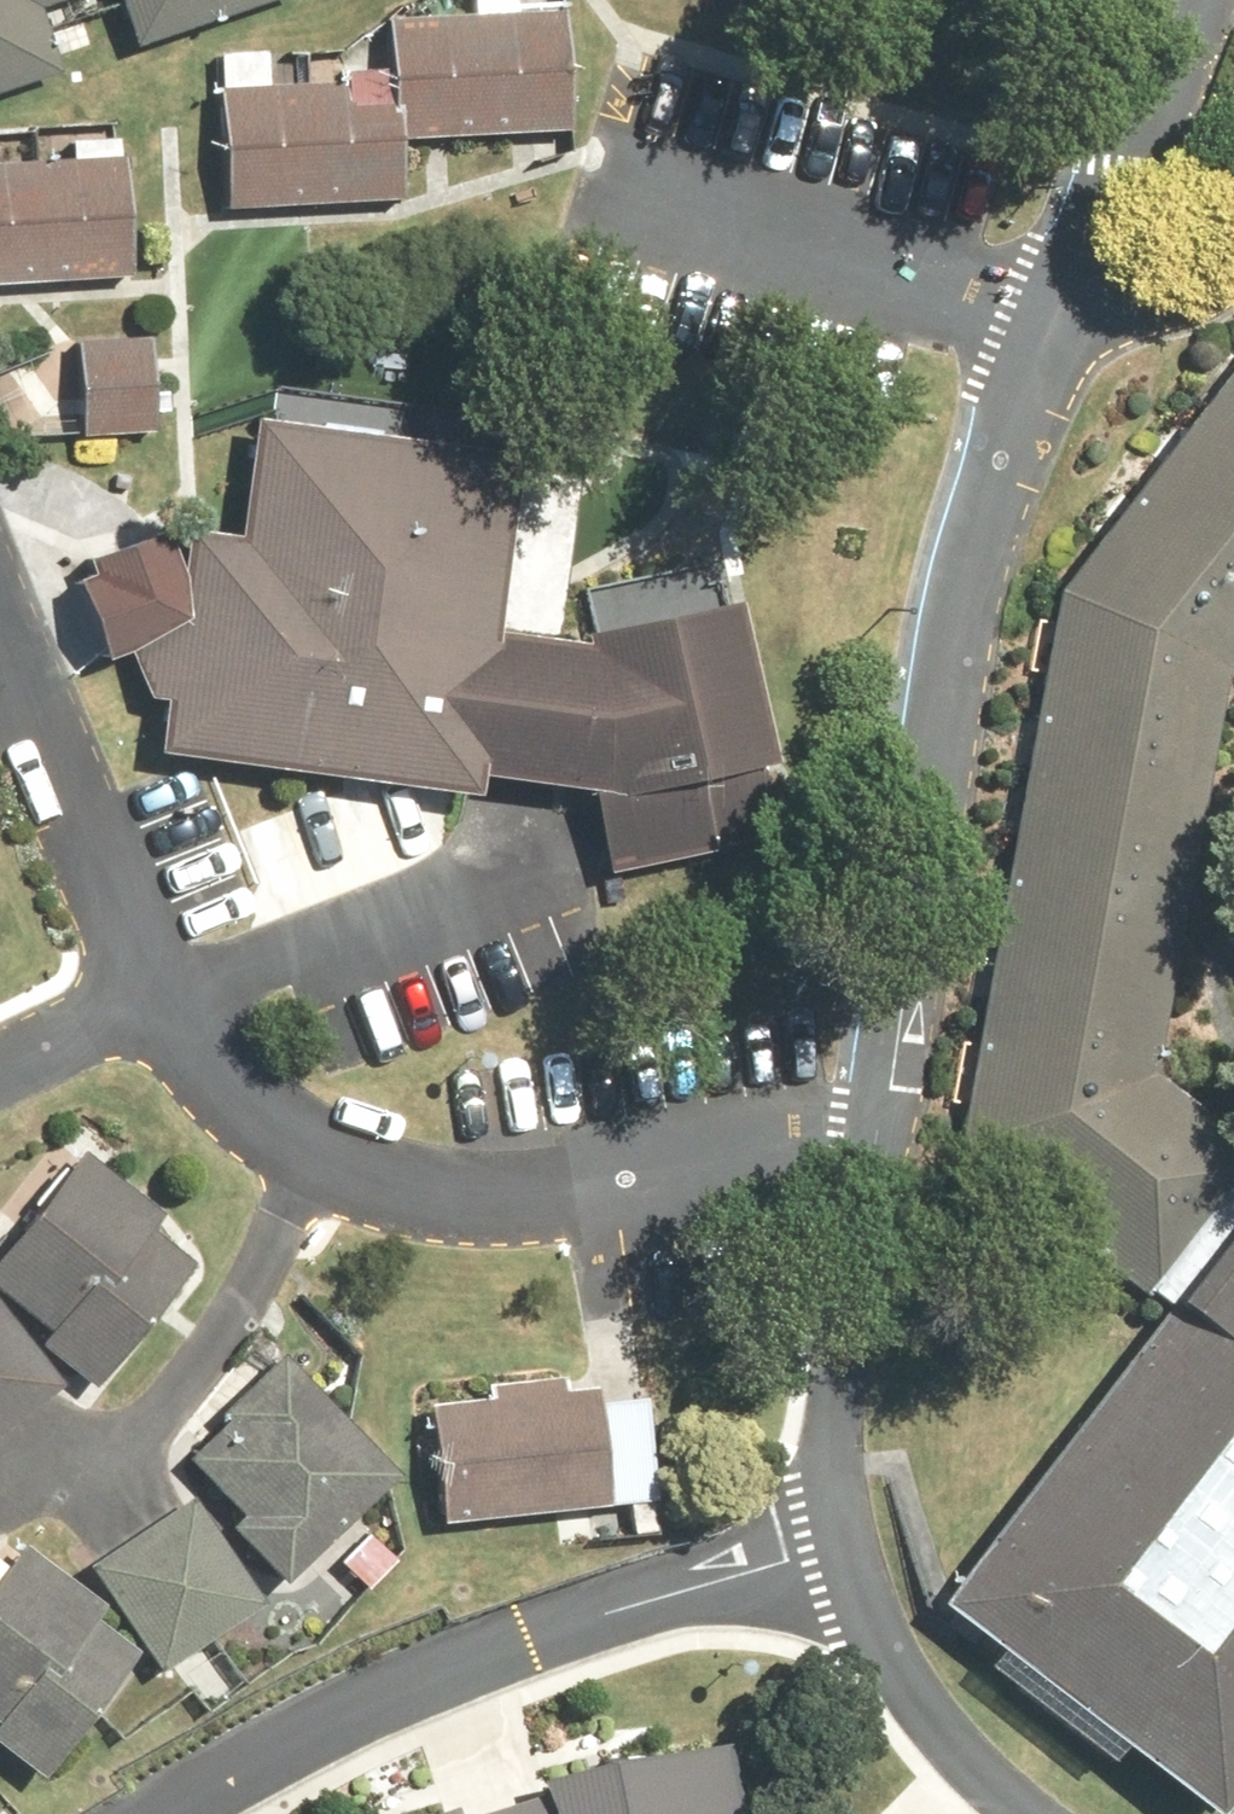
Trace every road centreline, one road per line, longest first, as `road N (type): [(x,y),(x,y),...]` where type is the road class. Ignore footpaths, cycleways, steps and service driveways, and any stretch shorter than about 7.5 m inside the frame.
road 1 (residential): [(1042,293),(934,683),(881,1026),(879,1117)]
road 2 (residential): [(850,1573),(567,1621),(218,1725),(101,1813)]
road 3 (residential): [(850,1573),(879,1117)]
road 4 (residential): [(612,176),(1042,293)]
road 5 (residential): [(50,1484),(171,1420),(232,1328),(285,1221),(305,1146)]
road 6 (residential): [(166,995),(549,861)]
road 7 (residential): [(166,995),(72,809),(0,637)]
road 8 (residential): [(1185,0),(1042,293)]
road 9 (residential): [(596,1200),(452,1214),(359,1190),(305,1146)]
road 10 (residential): [(1034,1813),(850,1573)]
road 11 (residential): [(879,1117),(596,1200)]
road 12 (residential): [(305,1146),(236,1090),(166,995)]
road 13 (residential): [(0,1073),(166,995)]
road 14 (residential): [(615,1375),(596,1200)]

